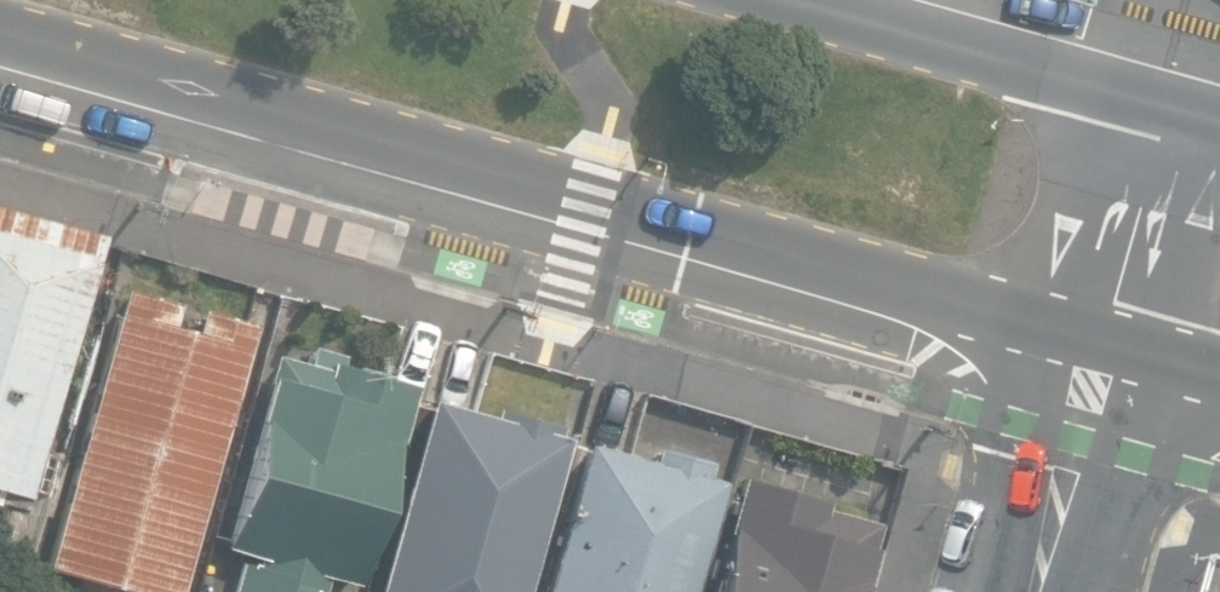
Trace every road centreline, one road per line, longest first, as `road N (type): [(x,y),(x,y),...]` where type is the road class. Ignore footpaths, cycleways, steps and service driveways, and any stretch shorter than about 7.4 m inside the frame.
road 1 (secondary): [(1101,361),(0,43)]
road 2 (secondary): [(802,0),(1172,103)]
road 3 (residential): [(1101,361),(1172,103)]
road 4 (residential): [(1038,591),(1101,361)]
road 5 (secondary): [(1219,394),(1101,361)]

